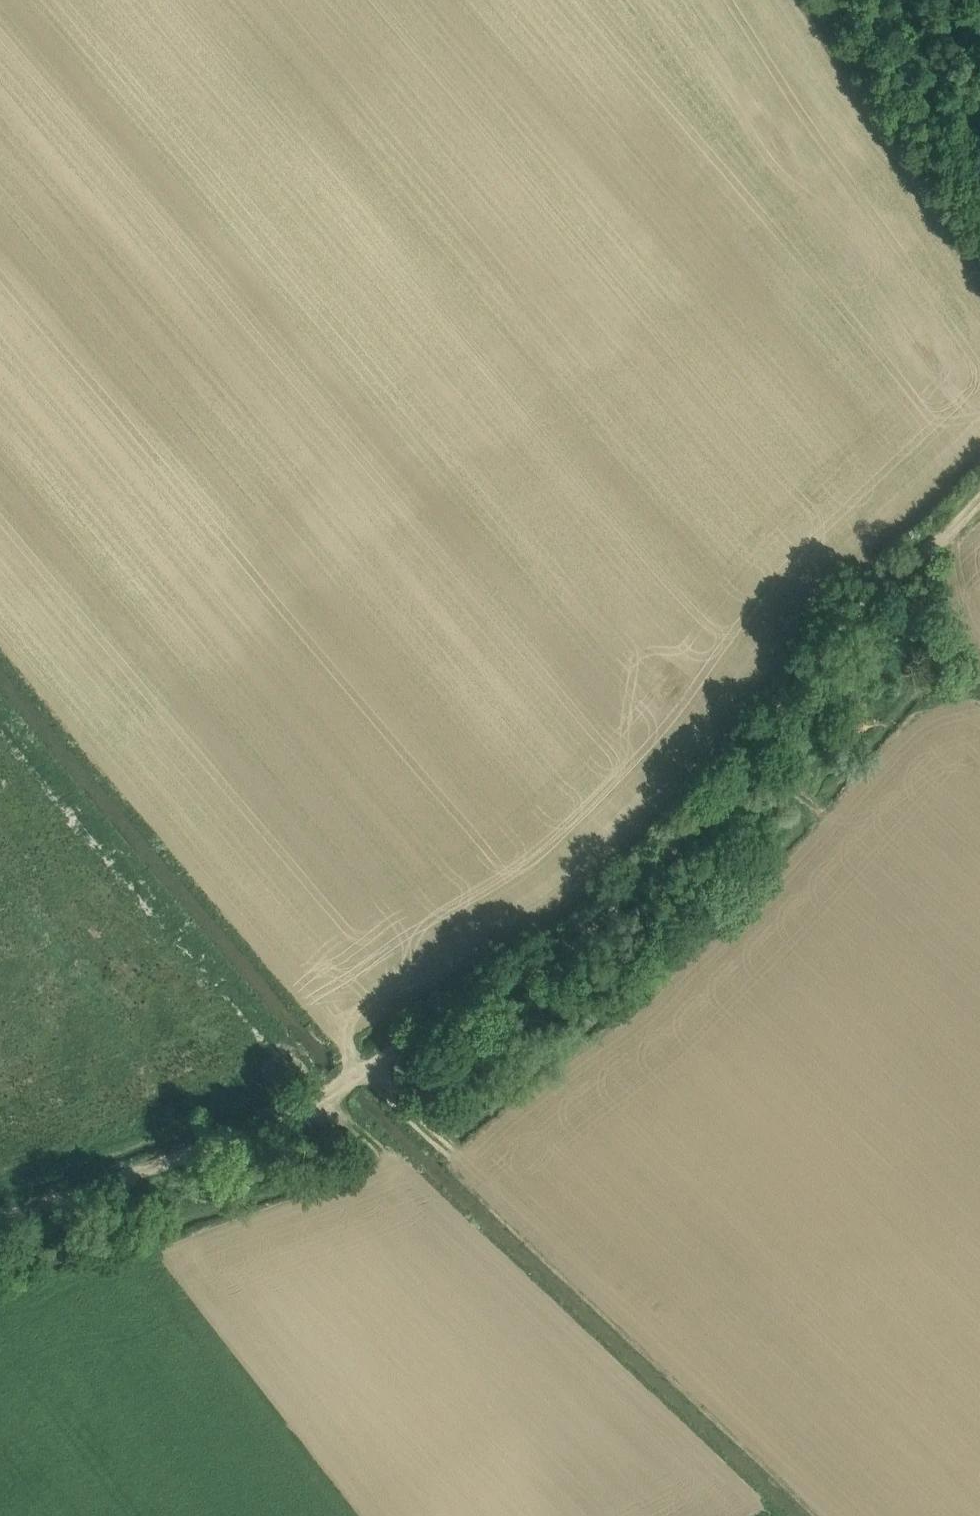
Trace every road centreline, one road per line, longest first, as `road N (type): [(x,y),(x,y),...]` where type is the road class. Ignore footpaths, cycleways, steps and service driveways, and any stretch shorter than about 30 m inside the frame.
road 1 (track): [(979,496),(862,605),(766,740),(635,888),(462,1016),(237,1138),(0,1218)]
road 2 (track): [(979,258),(811,0)]

